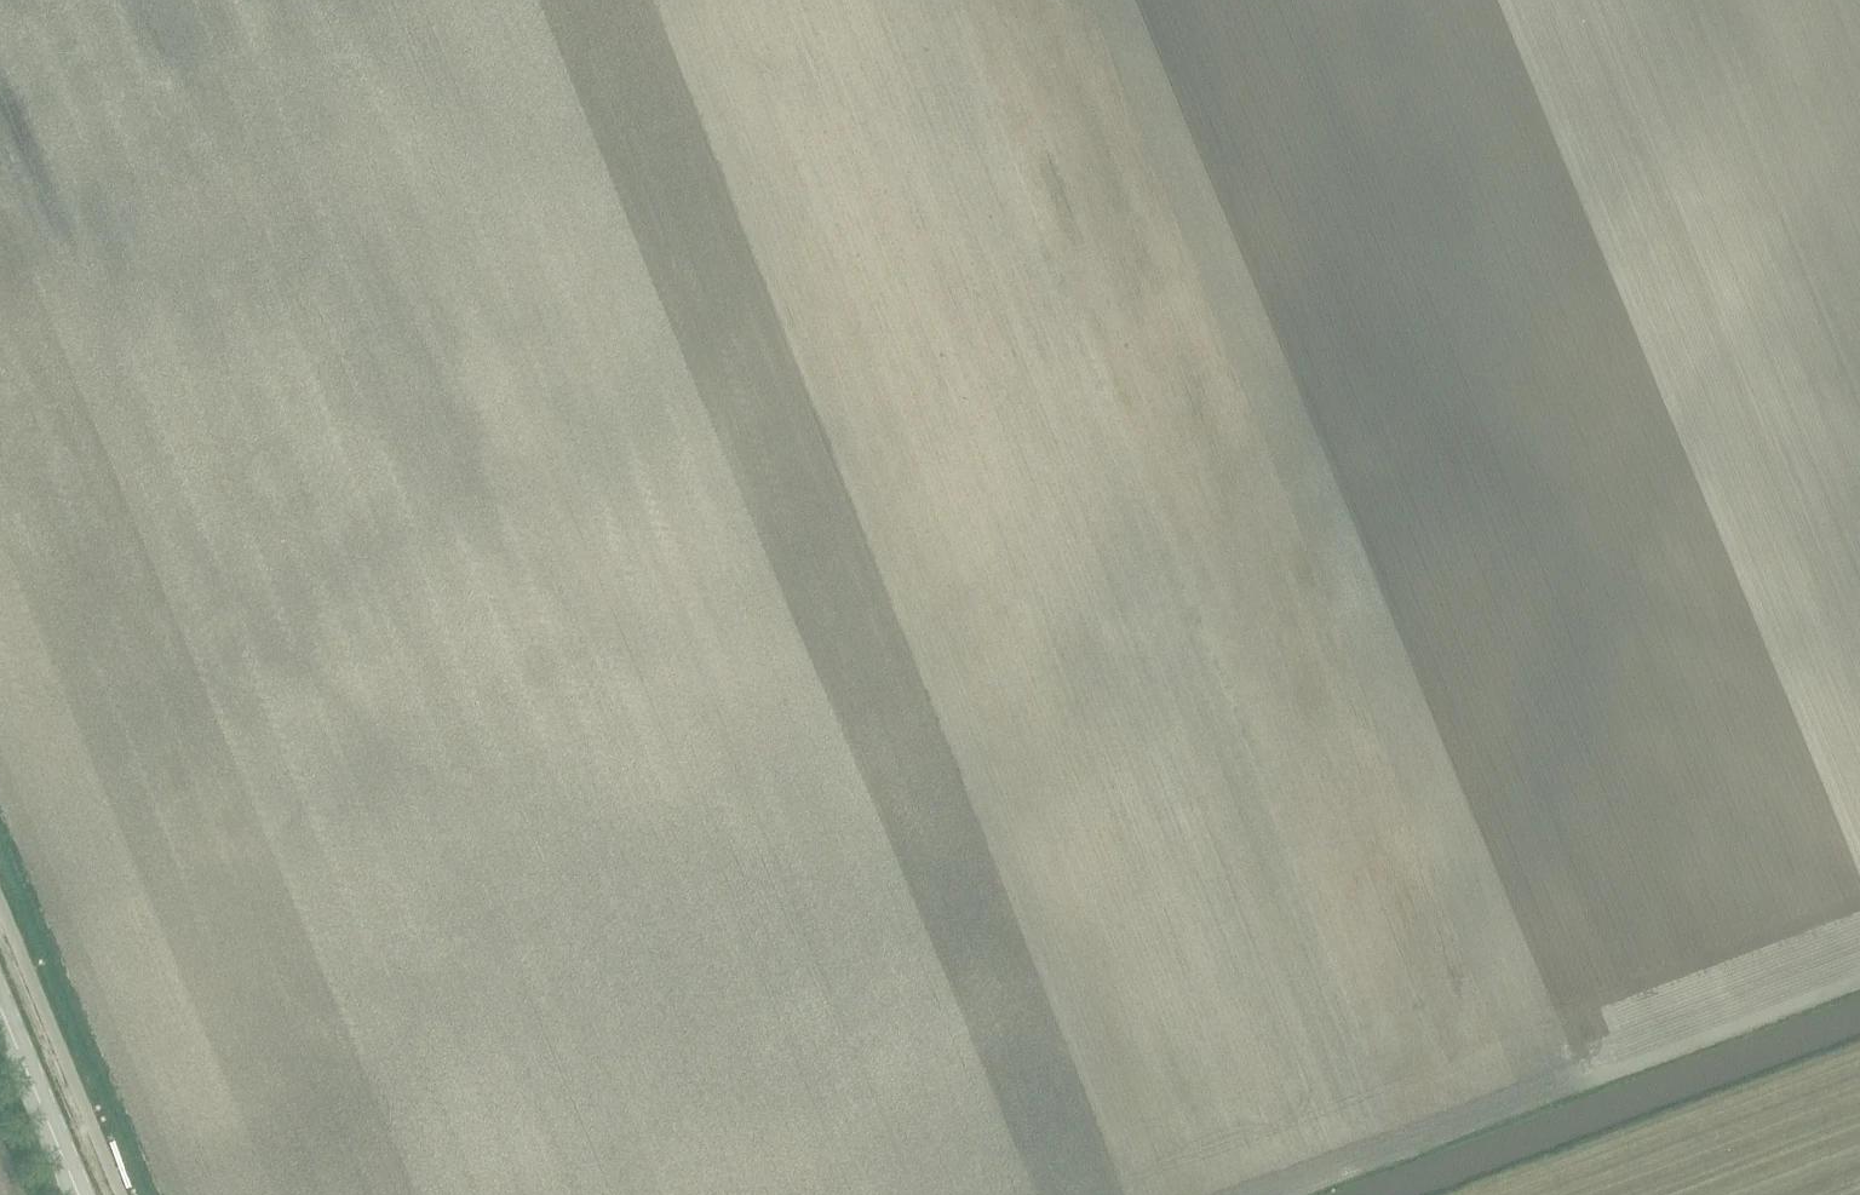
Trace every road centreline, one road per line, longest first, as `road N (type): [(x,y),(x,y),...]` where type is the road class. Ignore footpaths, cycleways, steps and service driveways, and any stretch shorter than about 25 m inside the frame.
road 1 (secondary): [(81,1194),(0,1001)]

